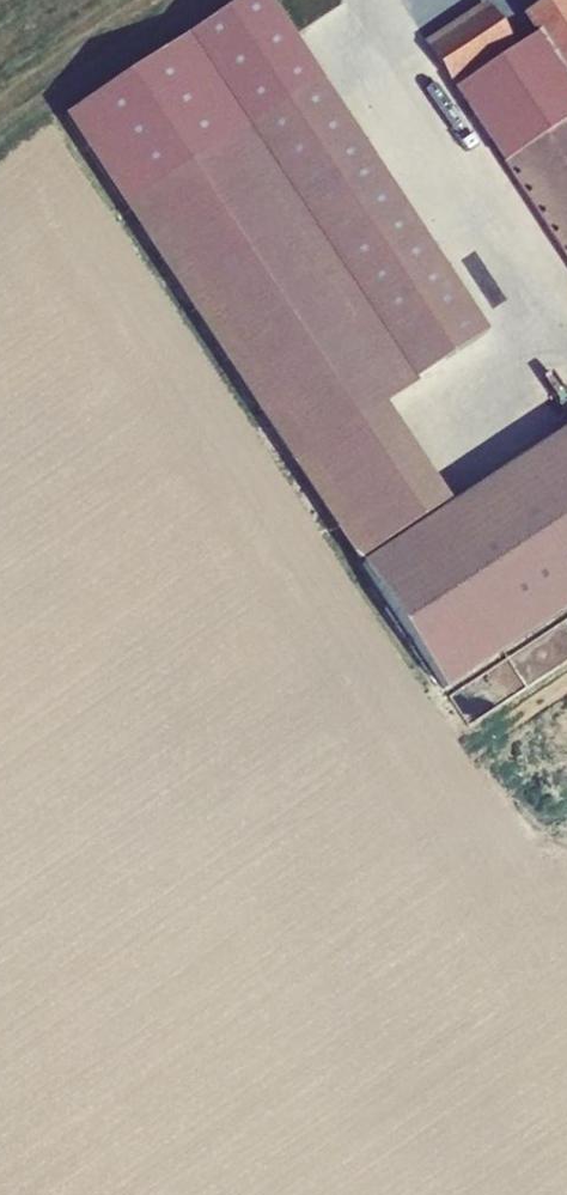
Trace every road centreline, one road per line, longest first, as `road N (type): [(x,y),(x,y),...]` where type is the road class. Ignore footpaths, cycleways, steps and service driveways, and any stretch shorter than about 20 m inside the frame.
road 1 (track): [(360,0),(566,292)]

